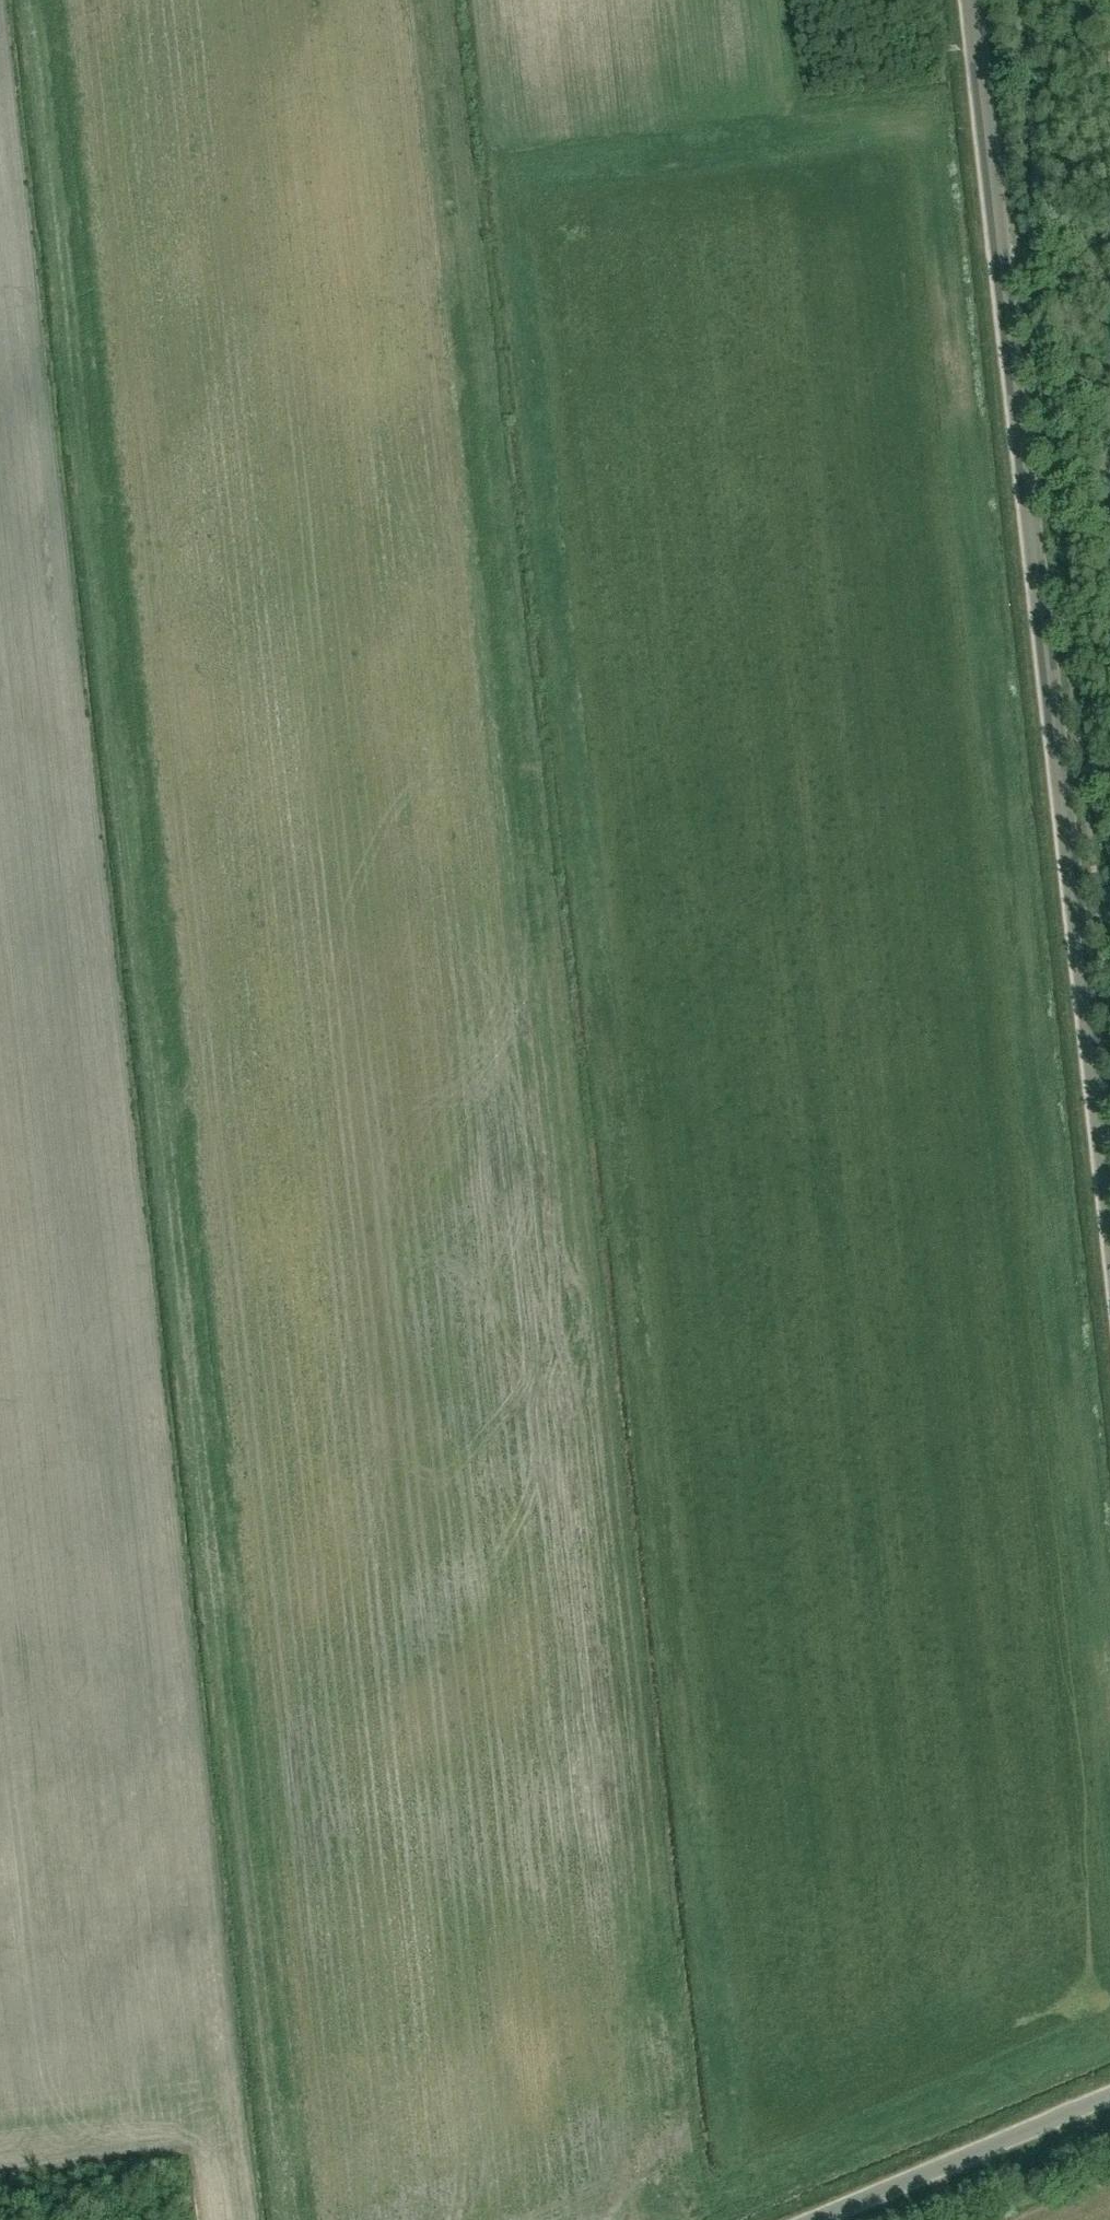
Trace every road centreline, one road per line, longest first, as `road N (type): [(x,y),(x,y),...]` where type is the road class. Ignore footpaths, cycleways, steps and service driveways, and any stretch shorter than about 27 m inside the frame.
road 1 (tertiary): [(1109,1227),(971,0)]
road 2 (unclassified): [(813,2219),(1109,2095)]

